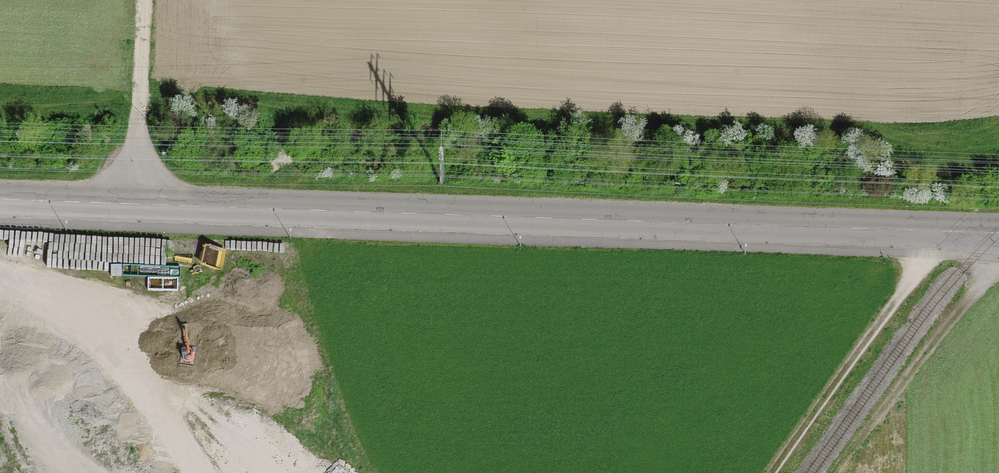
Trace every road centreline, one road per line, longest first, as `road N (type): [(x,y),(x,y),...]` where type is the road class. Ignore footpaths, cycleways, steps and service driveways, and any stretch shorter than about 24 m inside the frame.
road 1 (unclassified): [(0,197),(998,232)]
road 2 (track): [(921,257),(766,472)]
road 3 (track): [(136,203),(144,0)]

